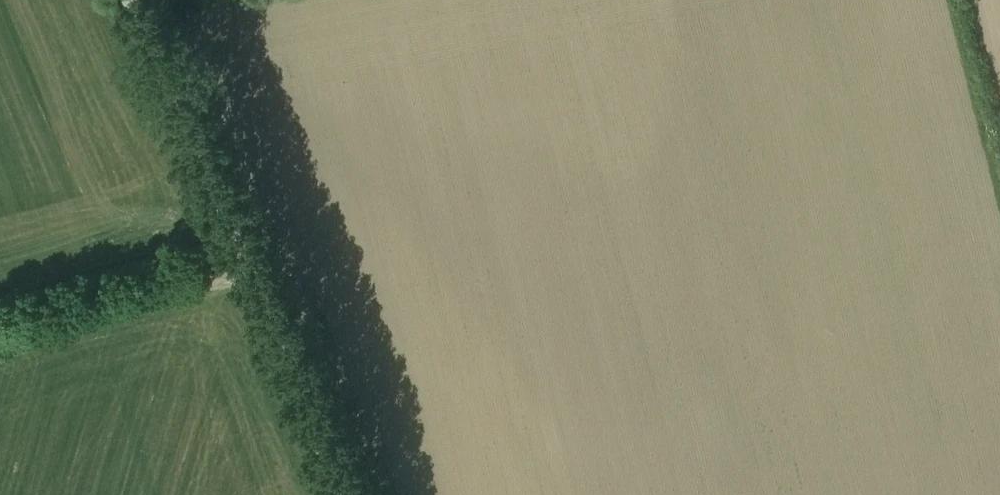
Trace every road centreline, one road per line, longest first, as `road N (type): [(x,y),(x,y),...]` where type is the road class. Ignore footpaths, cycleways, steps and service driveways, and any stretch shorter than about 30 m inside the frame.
road 1 (unclassified): [(330,494),(236,239),(126,0)]

